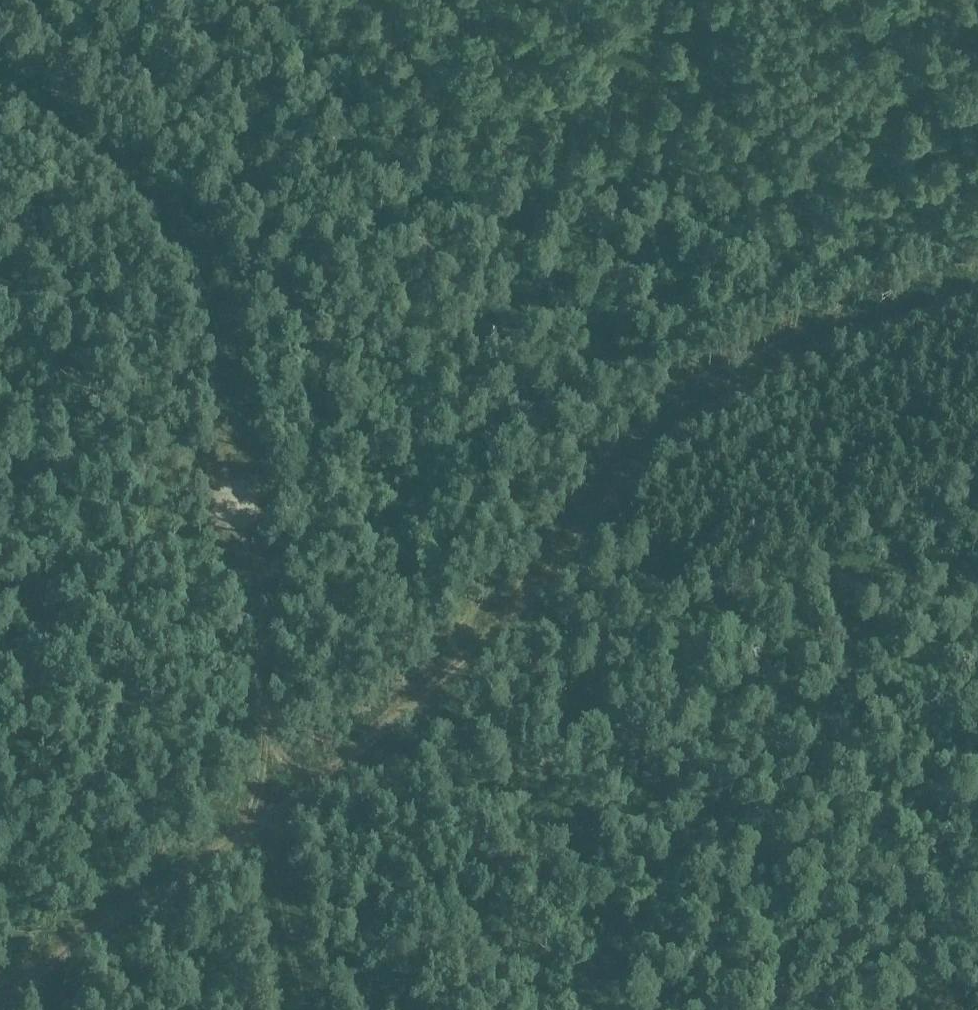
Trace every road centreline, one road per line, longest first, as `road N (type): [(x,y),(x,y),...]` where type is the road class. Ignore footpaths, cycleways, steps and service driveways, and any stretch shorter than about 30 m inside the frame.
road 1 (track): [(0,1002),(334,772),(473,652),(616,497),(725,398),(785,361),(977,290)]
road 2 (track): [(0,74),(124,173),(207,281),(232,379),(206,439),(204,484),(255,607),(267,819),(304,1009)]
road 3 (track): [(255,607),(260,467),(232,379)]

